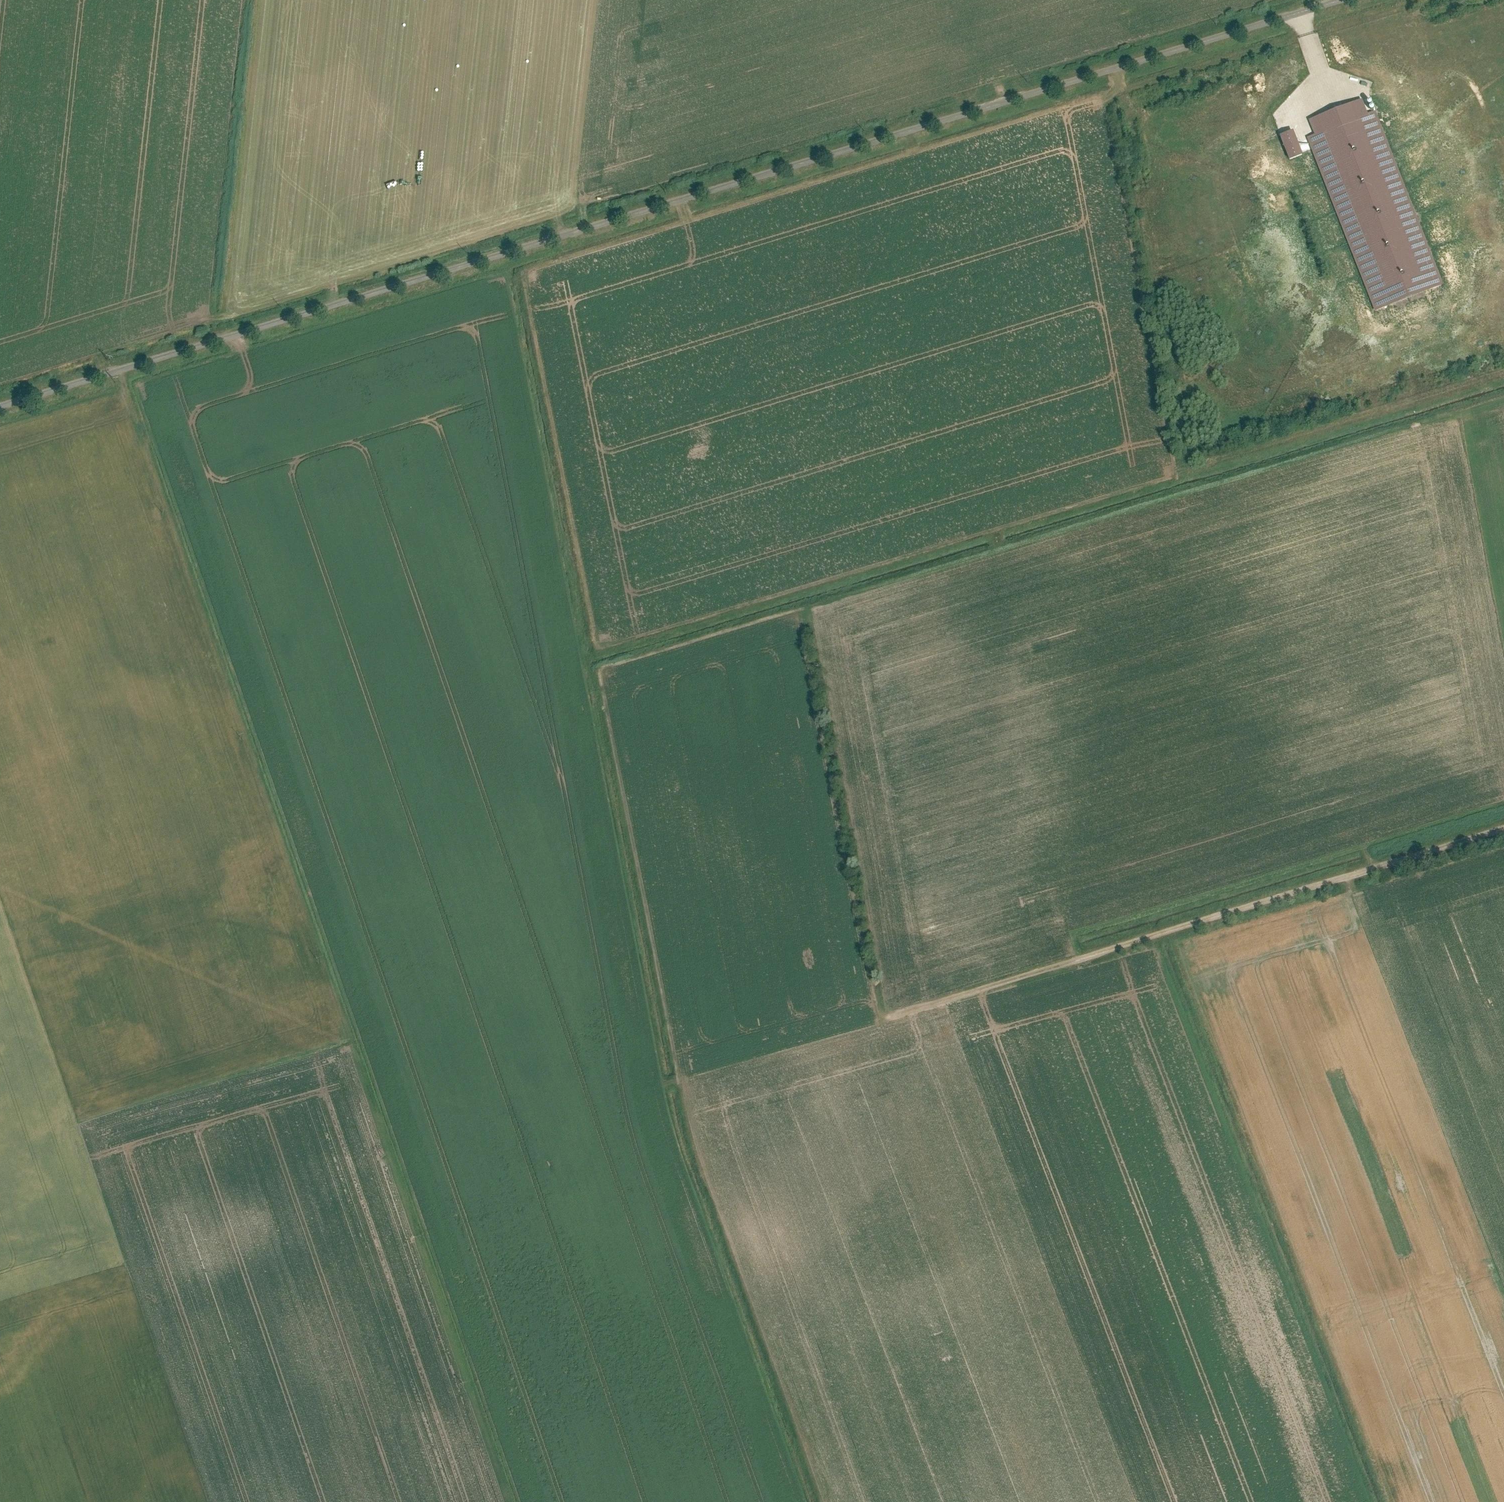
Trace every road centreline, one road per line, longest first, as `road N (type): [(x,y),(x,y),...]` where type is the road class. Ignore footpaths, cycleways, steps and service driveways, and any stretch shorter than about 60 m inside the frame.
road 1 (unclassified): [(0,407),(1341,0)]
road 2 (unclassified): [(1503,818),(1069,955)]
road 3 (track): [(664,1075),(1069,955)]
road 4 (track): [(505,1501),(412,1227)]

